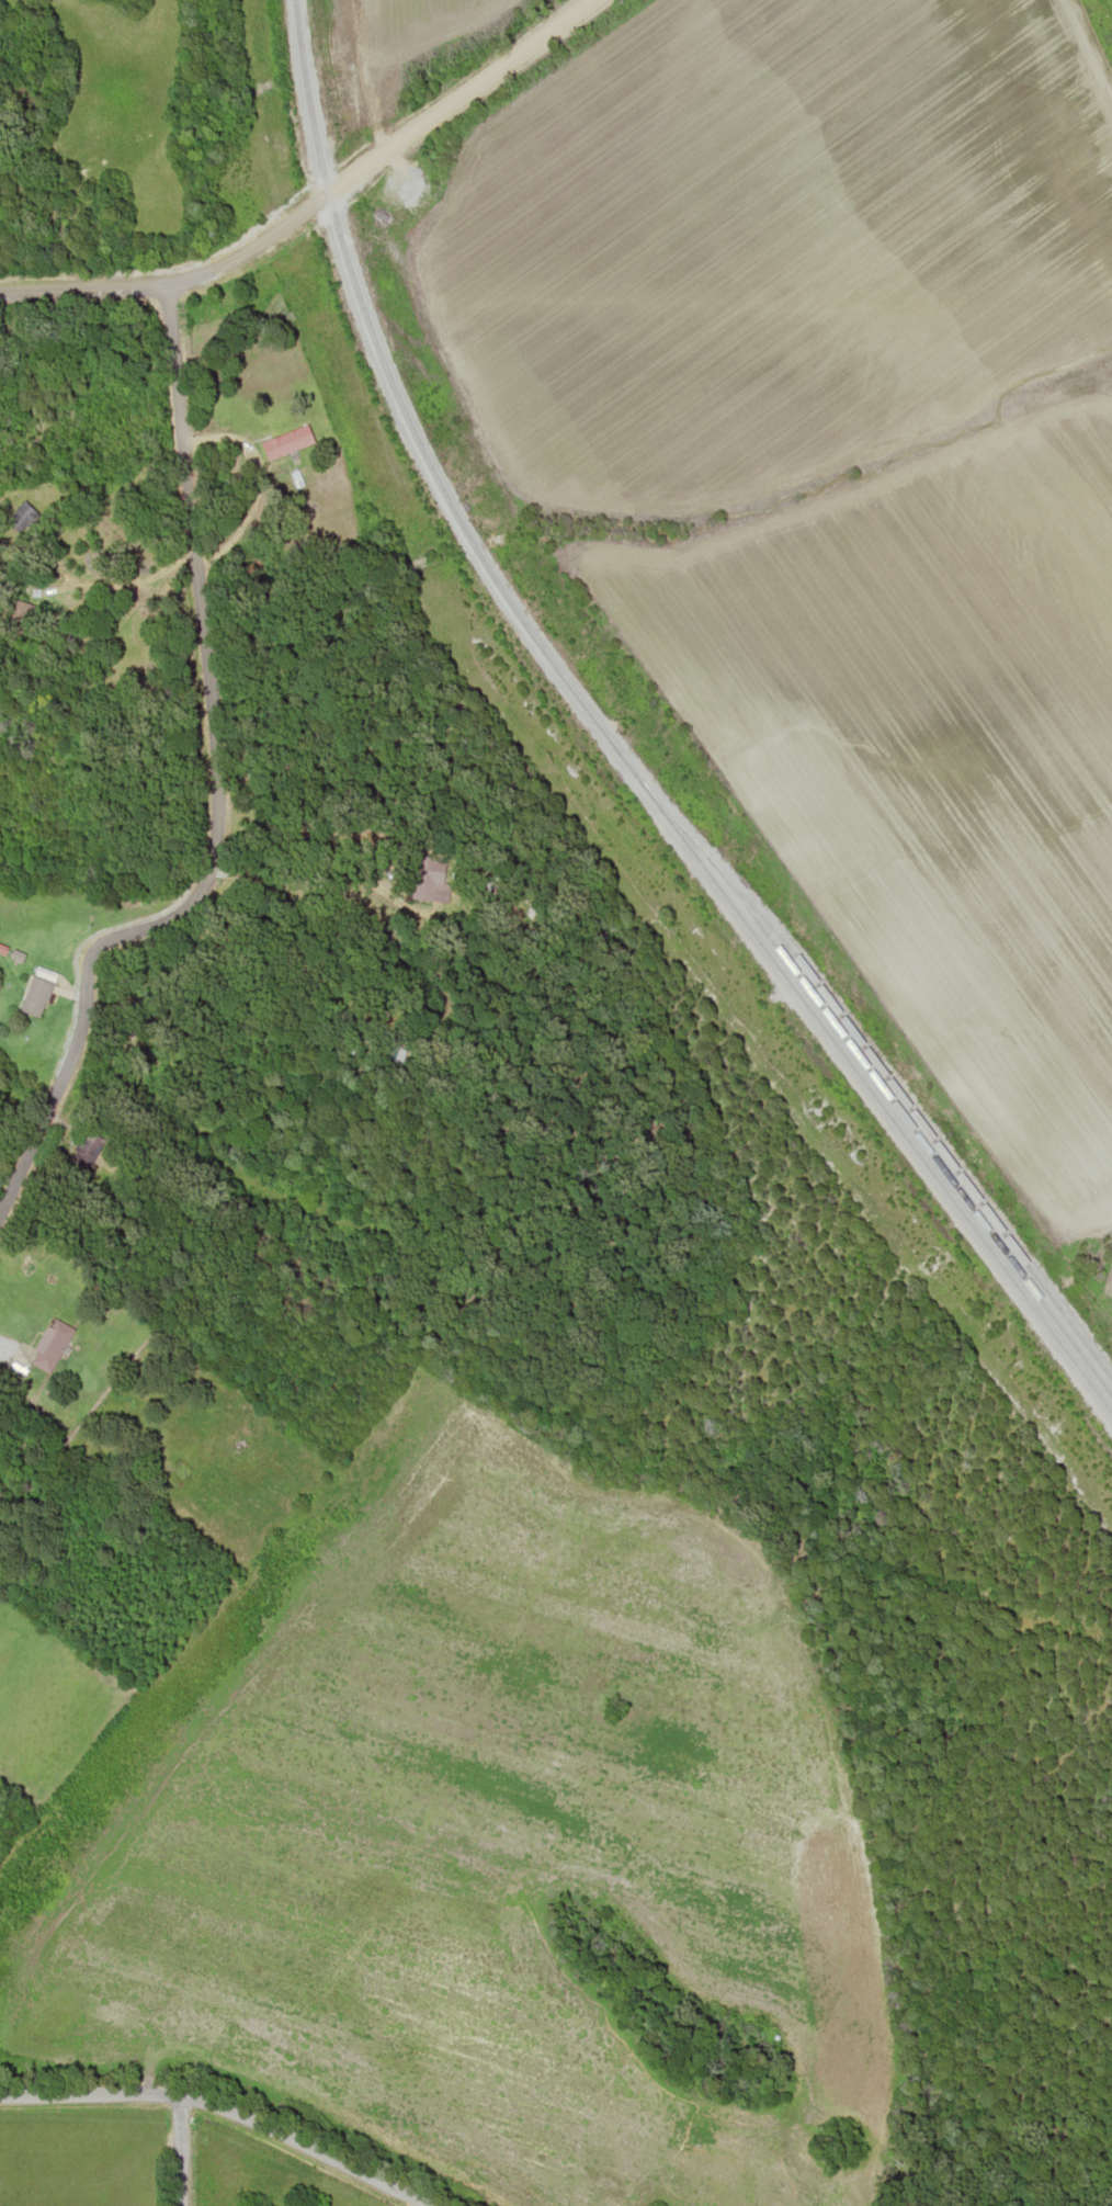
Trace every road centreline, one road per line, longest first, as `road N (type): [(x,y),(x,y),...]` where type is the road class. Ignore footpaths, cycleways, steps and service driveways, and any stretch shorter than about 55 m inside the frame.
road 1 (residential): [(0,1204),(70,1045),(86,940),(169,906),(206,871),(213,845),(201,632),(161,281)]
road 2 (residential): [(161,281),(197,275),(249,249),(590,0)]
road 3 (residential): [(432,2205),(178,2094),(0,2094)]
road 4 (residential): [(0,290),(161,281)]

